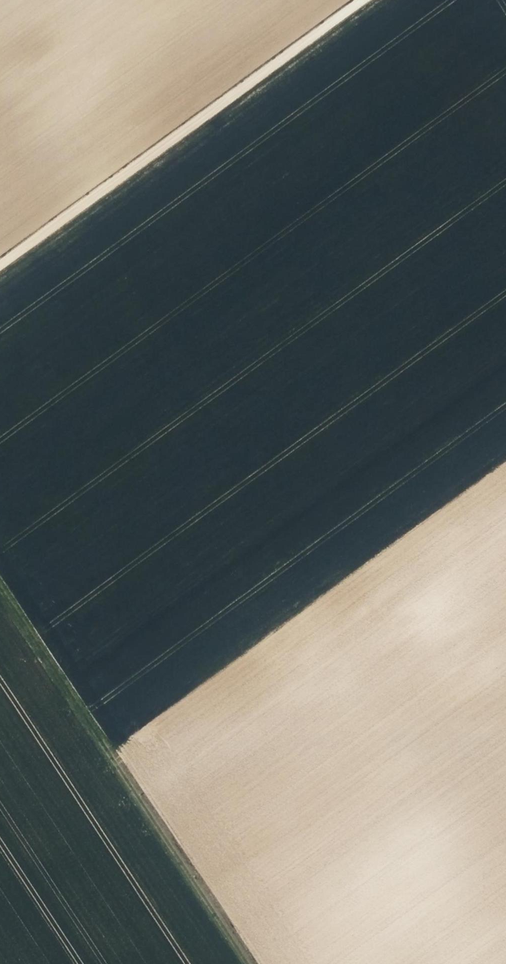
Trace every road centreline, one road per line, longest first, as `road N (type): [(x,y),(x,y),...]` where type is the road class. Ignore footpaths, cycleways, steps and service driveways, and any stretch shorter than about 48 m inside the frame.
road 1 (track): [(0,579),(251,963)]
road 2 (track): [(0,266),(365,0)]

